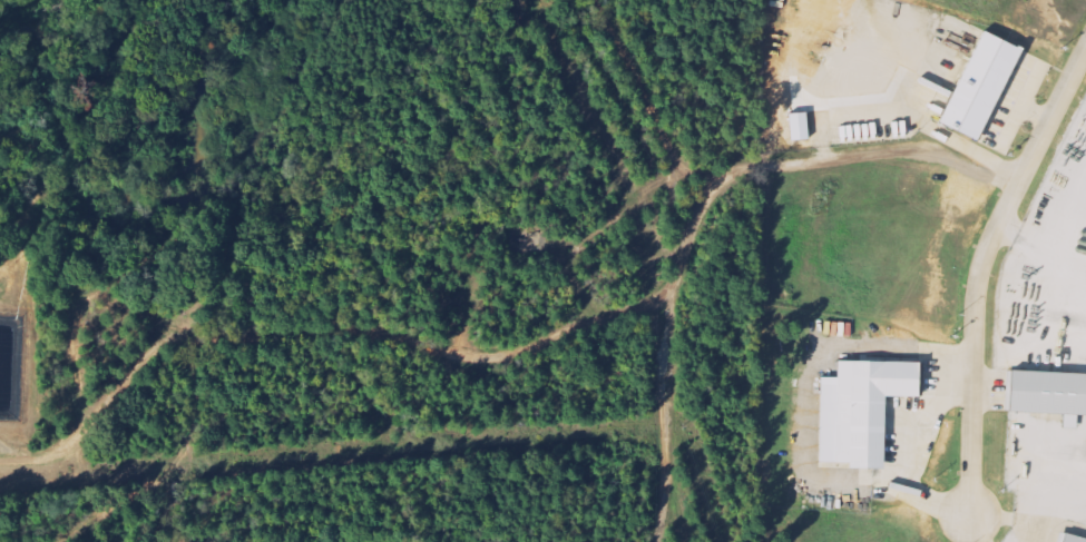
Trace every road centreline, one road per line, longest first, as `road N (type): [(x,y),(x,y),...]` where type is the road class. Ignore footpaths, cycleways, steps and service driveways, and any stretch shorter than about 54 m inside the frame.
road 1 (residential): [(1085,43),(978,272),(969,516)]

